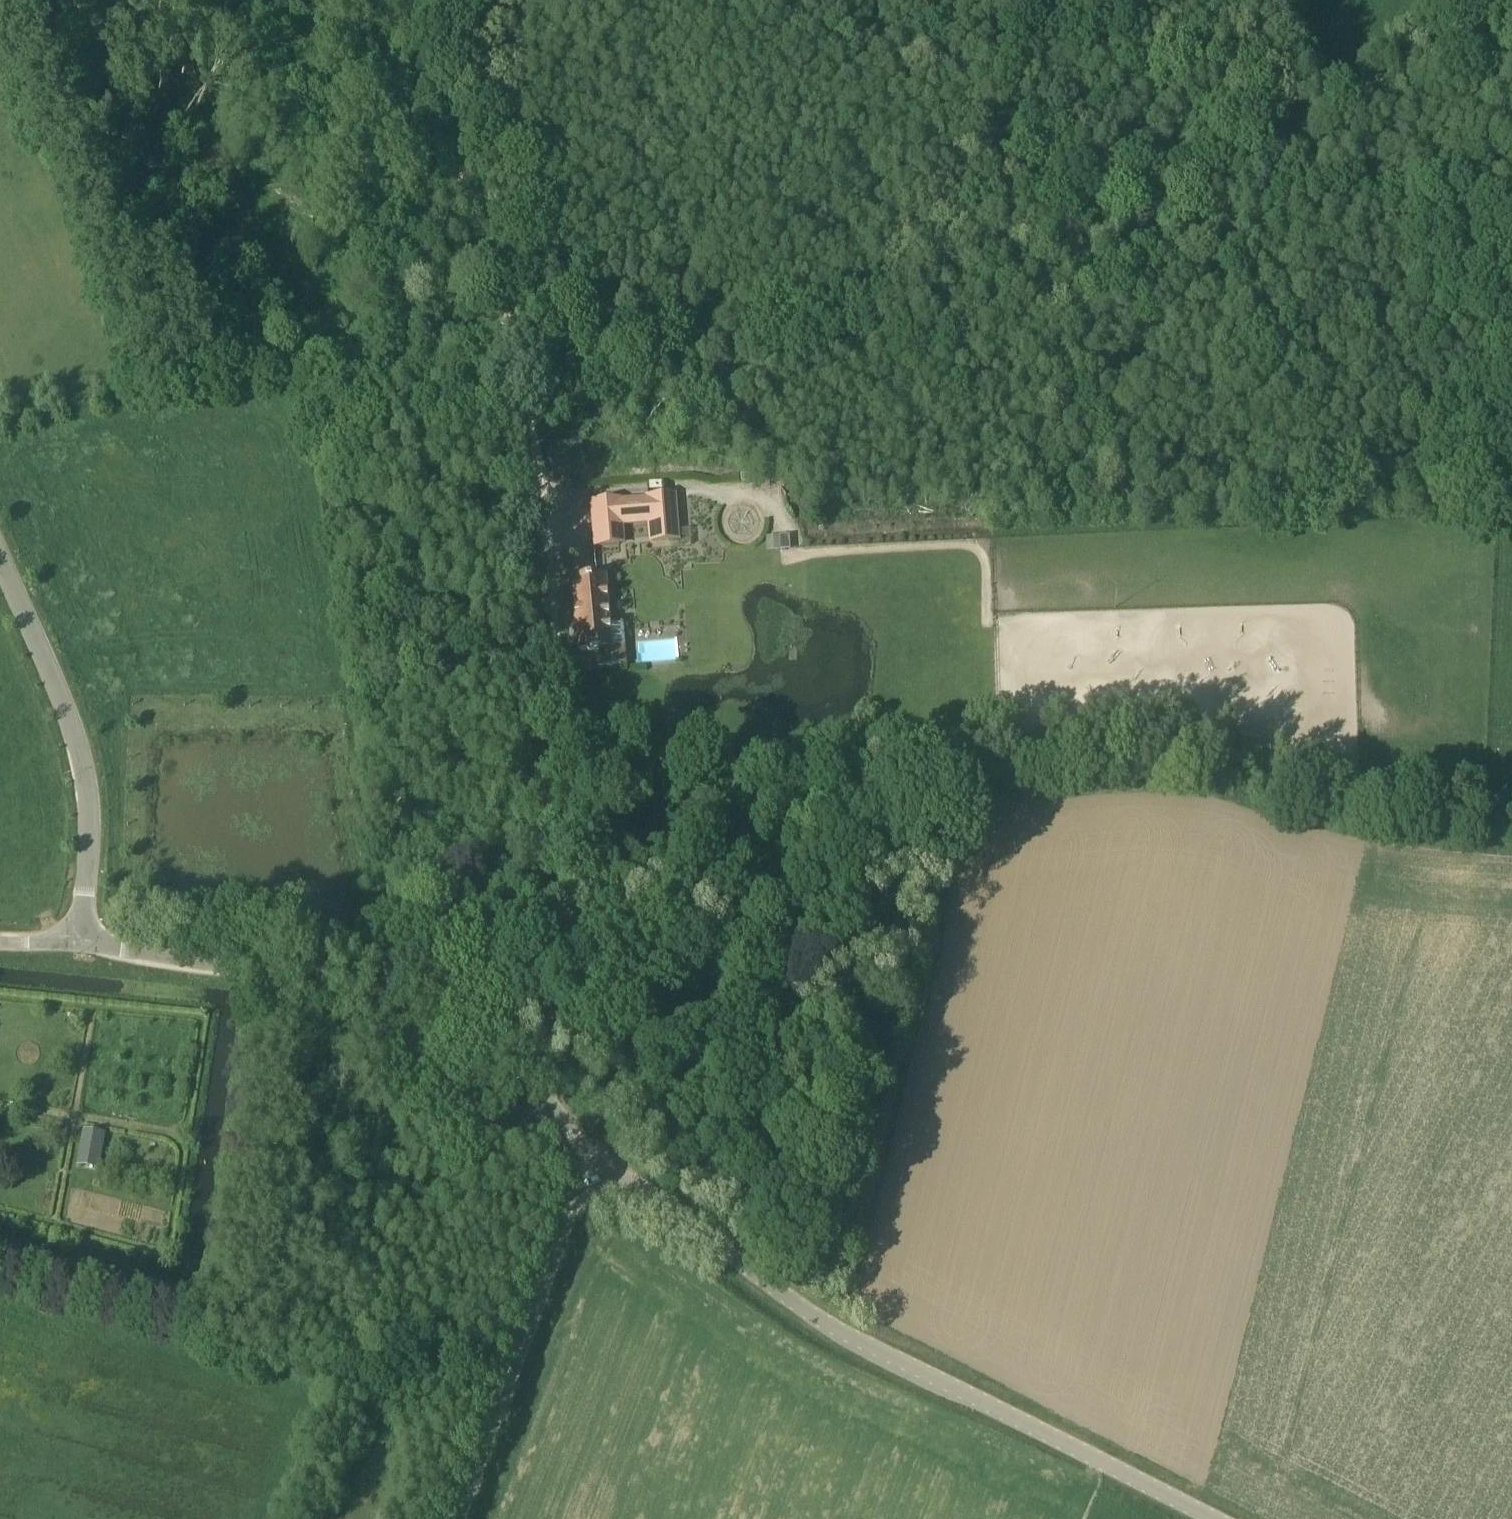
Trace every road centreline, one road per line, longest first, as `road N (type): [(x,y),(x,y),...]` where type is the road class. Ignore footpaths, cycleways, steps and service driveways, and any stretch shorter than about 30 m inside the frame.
road 1 (unclassified): [(1216,1518),(801,1306),(647,1191),(585,1165)]
road 2 (track): [(556,670),(537,431),(408,0)]
road 3 (tertiary): [(585,1165),(521,1071),(422,1007),(348,987),(81,943)]
road 4 (tertiary): [(81,943),(90,826),(74,732),(0,559)]
road 5 (tertiary): [(455,1518),(585,1165)]

